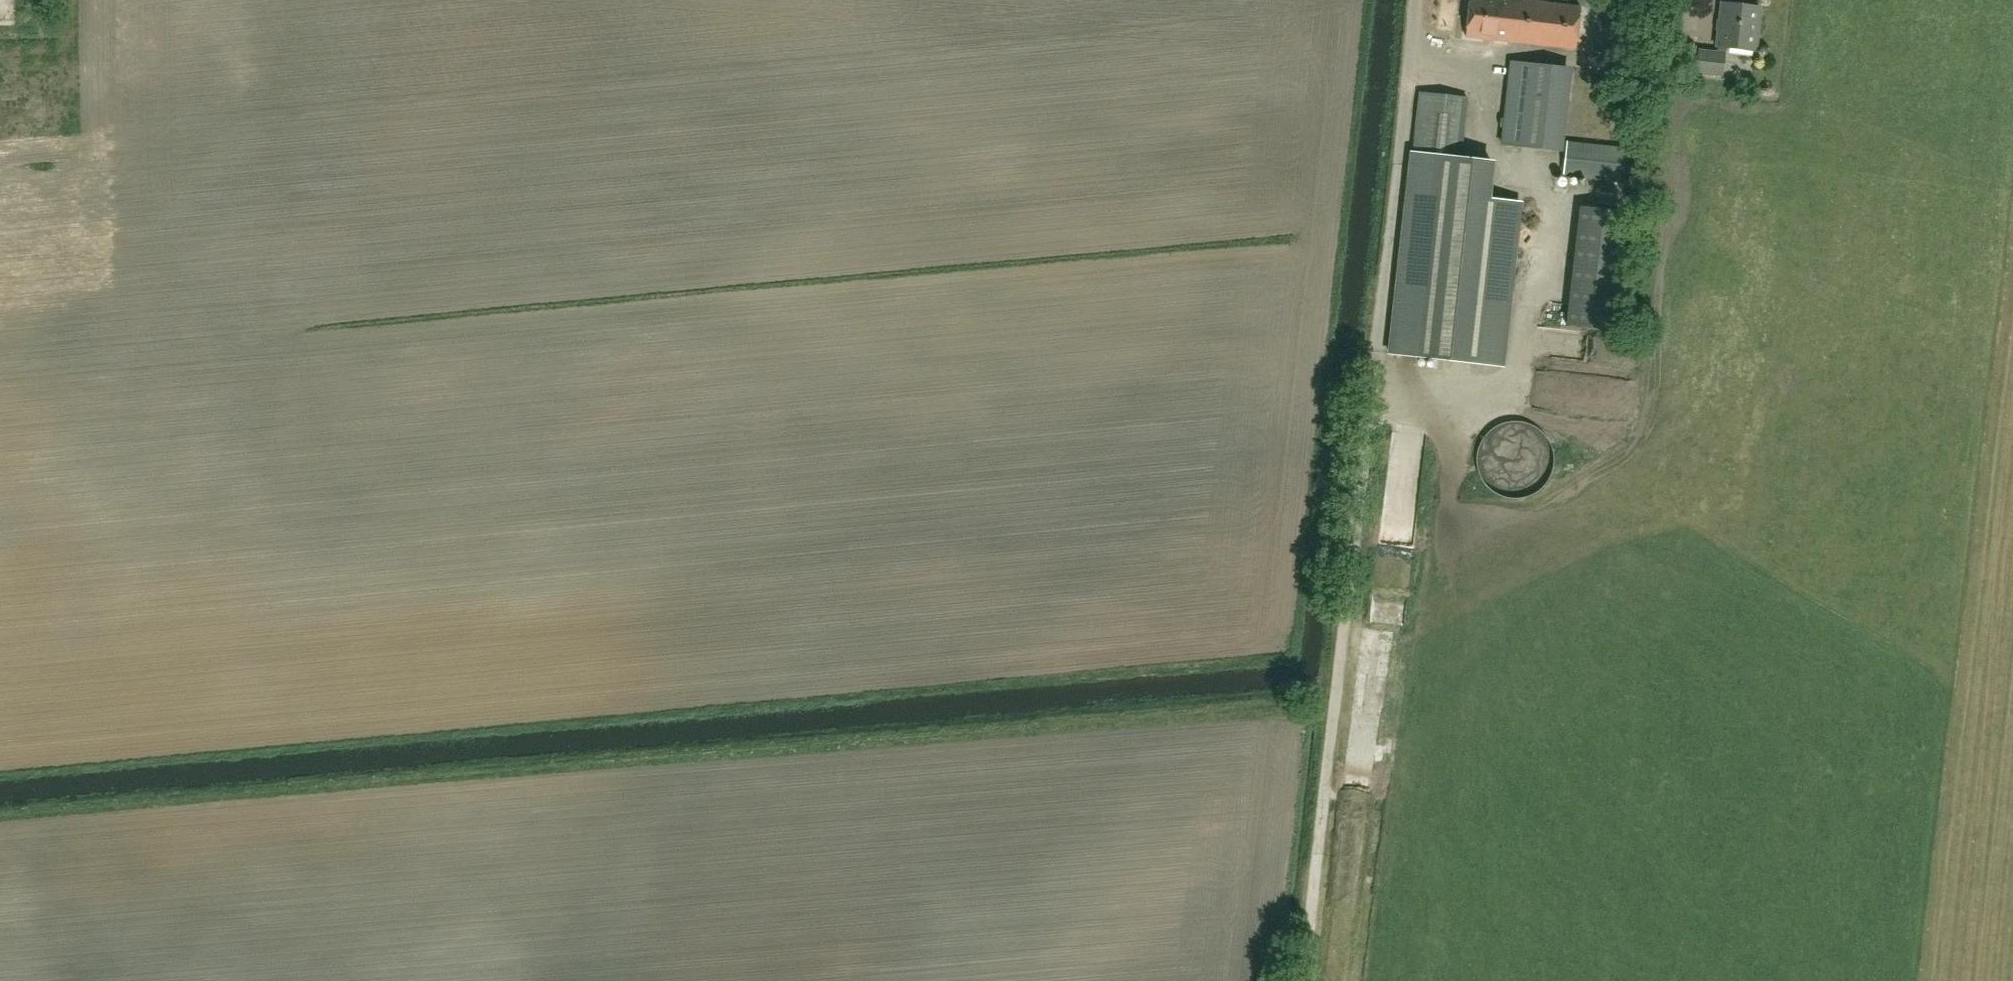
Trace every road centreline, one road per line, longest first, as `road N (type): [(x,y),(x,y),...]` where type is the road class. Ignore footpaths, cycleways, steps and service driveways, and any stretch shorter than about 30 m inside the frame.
road 1 (track): [(1375,381),(1304,980)]

